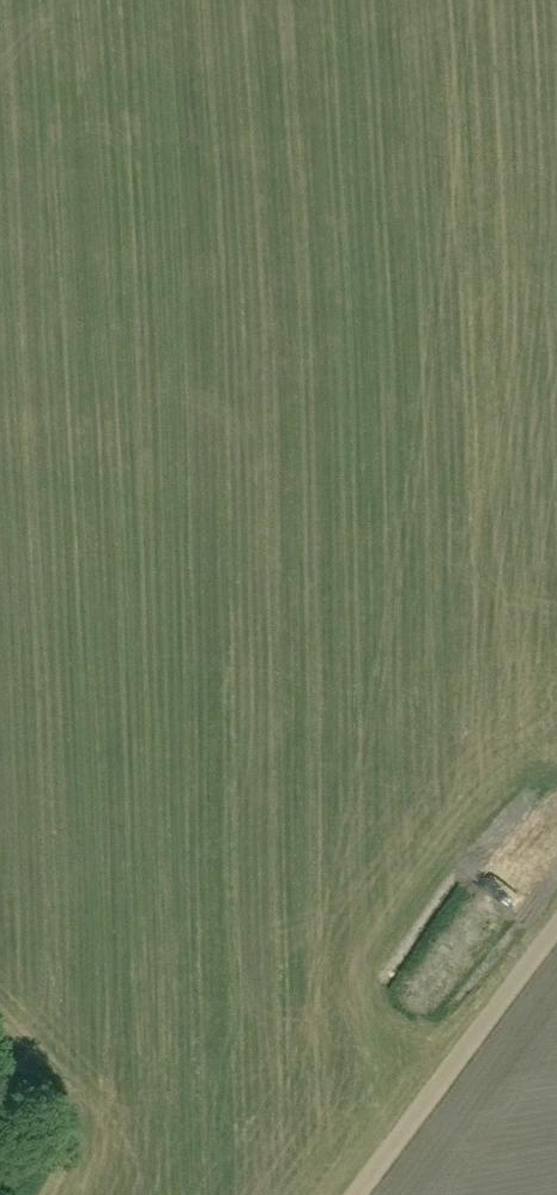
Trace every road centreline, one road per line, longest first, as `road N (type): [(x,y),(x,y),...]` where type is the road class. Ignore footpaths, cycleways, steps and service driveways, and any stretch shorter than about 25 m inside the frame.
road 1 (track): [(556,921),(357,1194)]

